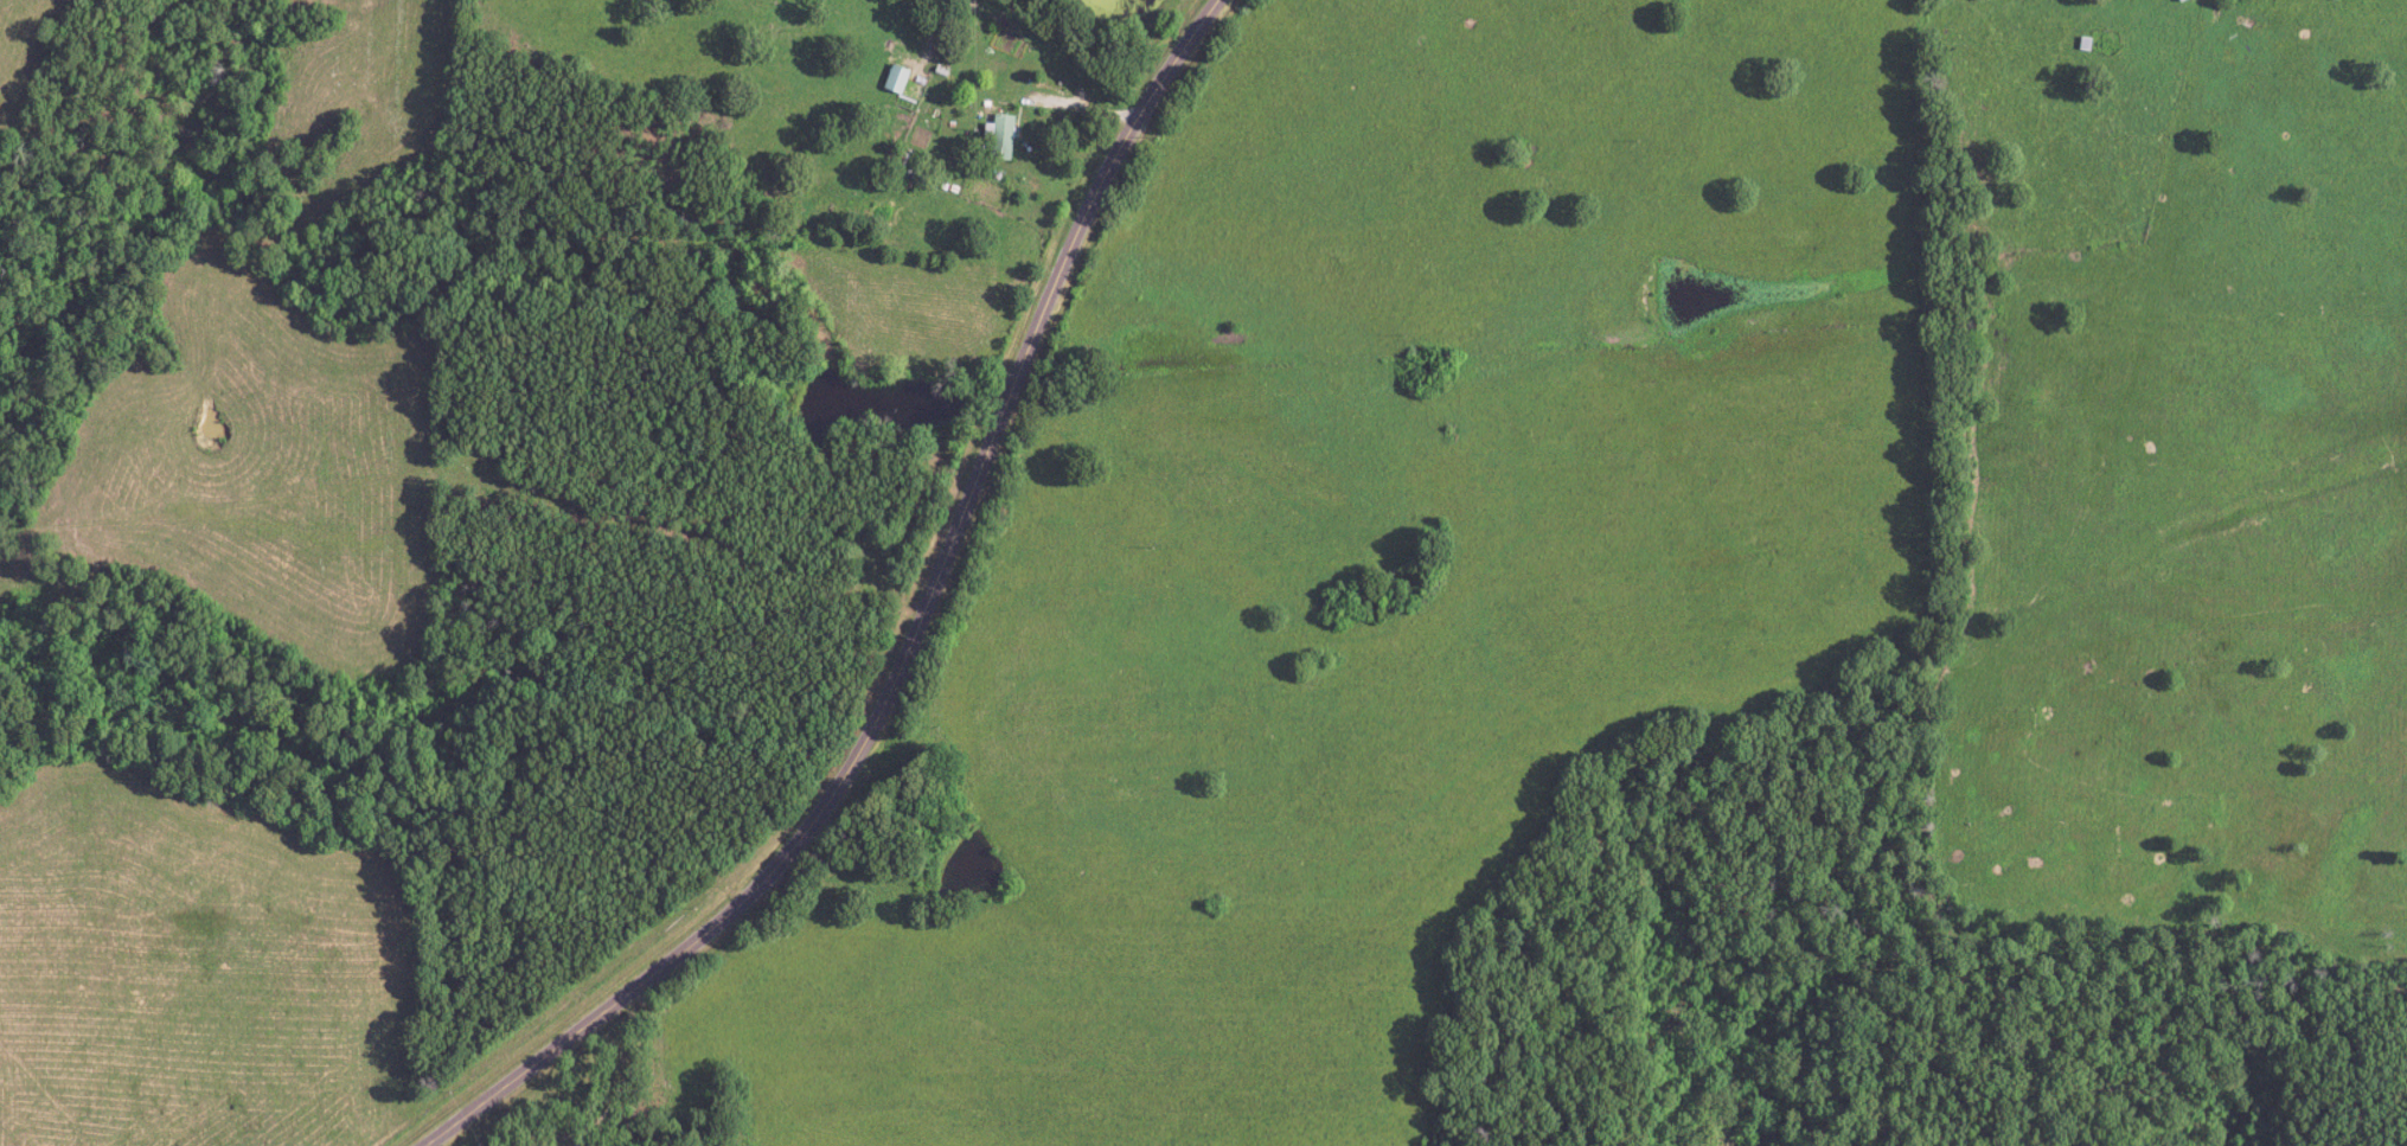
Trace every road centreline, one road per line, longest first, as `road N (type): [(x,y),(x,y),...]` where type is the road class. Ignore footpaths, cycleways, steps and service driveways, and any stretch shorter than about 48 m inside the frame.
road 1 (tertiary): [(1216,0),(1139,115),(1062,261),(904,659),(827,804),(777,866),(706,934),(426,1145)]

